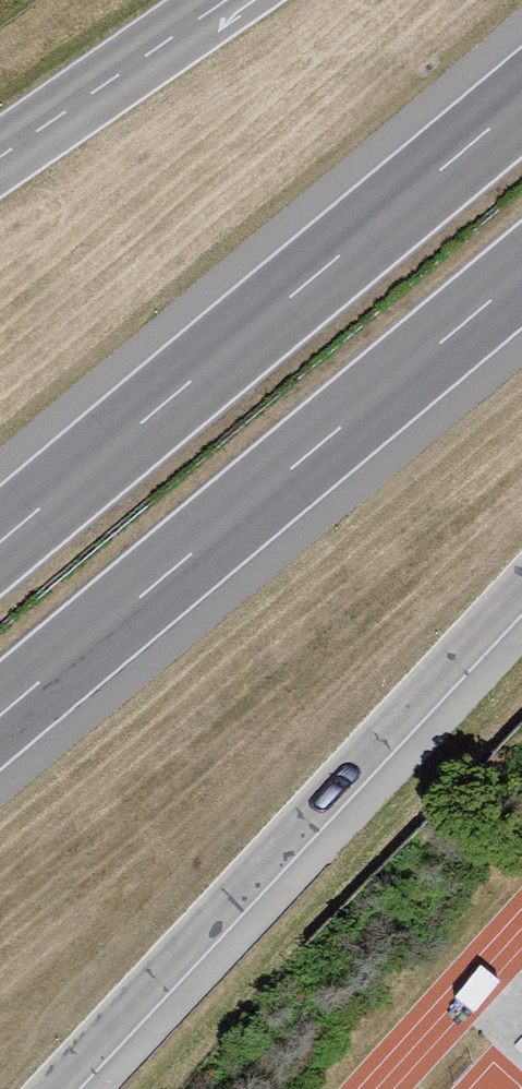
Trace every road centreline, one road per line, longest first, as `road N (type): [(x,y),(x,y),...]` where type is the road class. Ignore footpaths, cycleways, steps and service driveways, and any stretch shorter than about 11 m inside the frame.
road 1 (motorway): [(52,1088),(521,583)]
road 2 (motorway): [(0,716),(521,274)]
road 3 (motorway): [(521,101),(0,542)]
road 4 (motorway): [(227,0),(0,157)]

